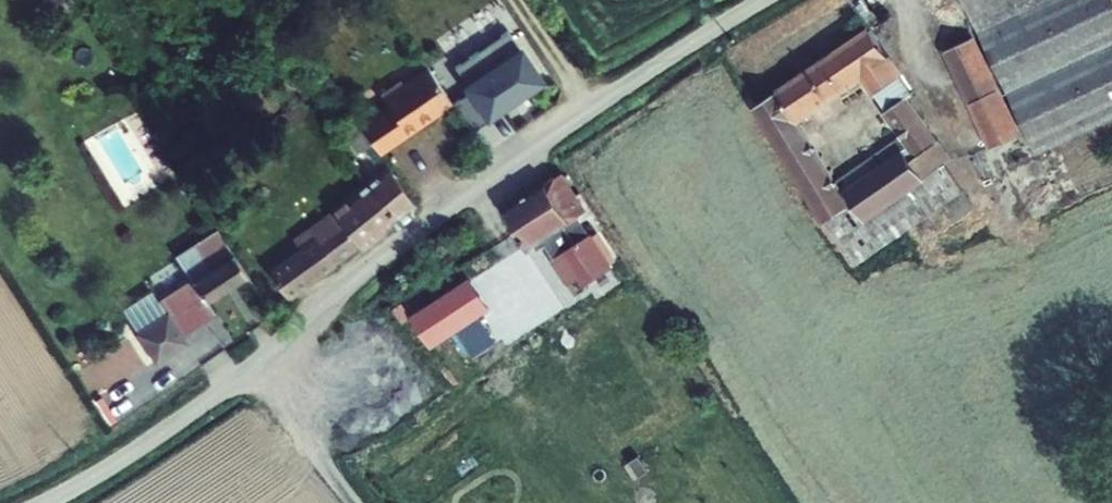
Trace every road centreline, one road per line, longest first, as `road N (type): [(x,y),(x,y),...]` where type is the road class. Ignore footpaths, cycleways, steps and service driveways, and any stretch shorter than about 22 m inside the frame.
road 1 (unclassified): [(760,0),(460,200),(209,399),(41,502)]
road 2 (track): [(359,502),(253,366)]

